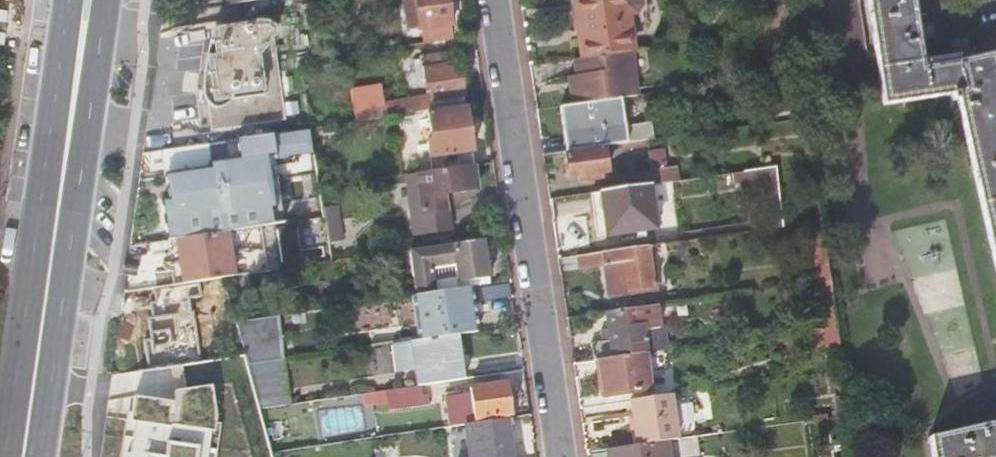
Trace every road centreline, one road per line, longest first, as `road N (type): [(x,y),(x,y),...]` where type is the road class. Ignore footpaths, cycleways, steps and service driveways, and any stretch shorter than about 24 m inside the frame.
road 1 (residential): [(493,0),(557,456)]
road 2 (primary): [(26,456),(90,0)]

